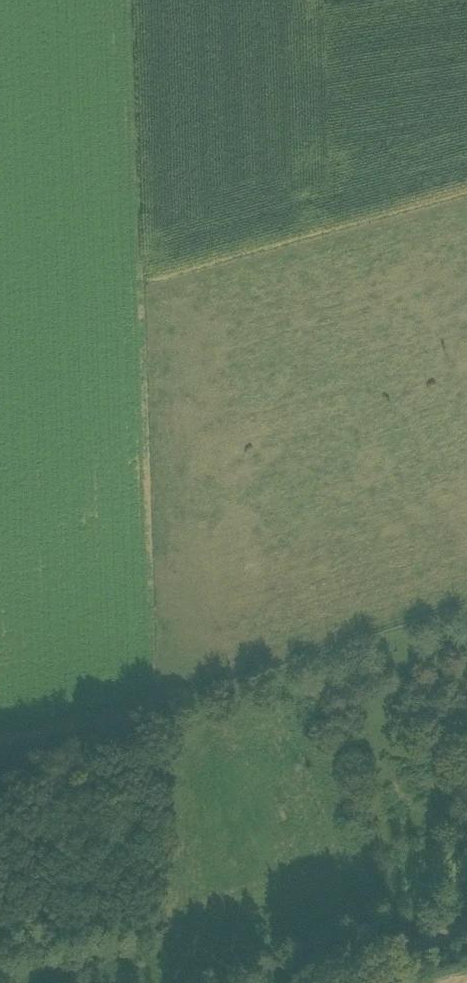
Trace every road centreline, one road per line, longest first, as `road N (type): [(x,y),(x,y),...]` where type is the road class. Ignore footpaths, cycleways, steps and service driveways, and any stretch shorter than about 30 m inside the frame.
road 1 (unclassified): [(304,982),(466,922)]

